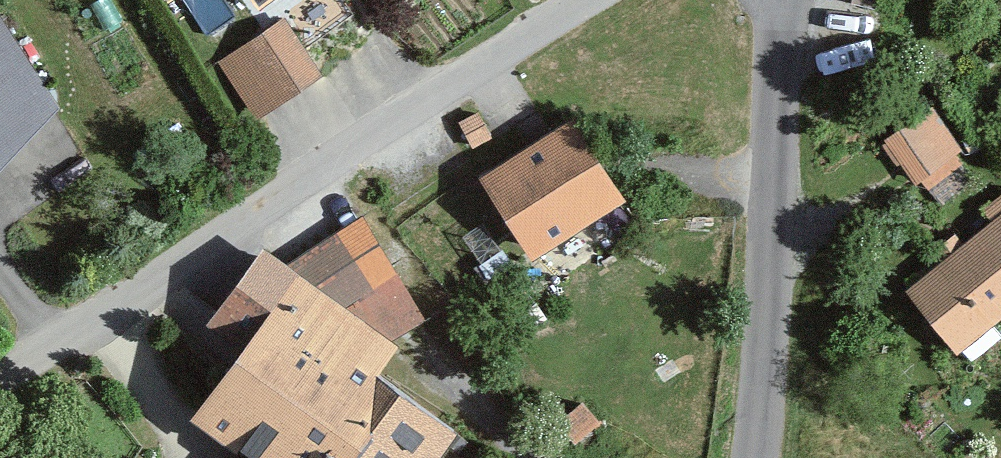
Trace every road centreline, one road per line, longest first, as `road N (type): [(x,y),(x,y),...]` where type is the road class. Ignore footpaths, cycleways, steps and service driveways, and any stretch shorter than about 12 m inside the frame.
road 1 (unclassified): [(593,0),(435,92),(0,378)]
road 2 (unclassified): [(753,457),(789,0)]

